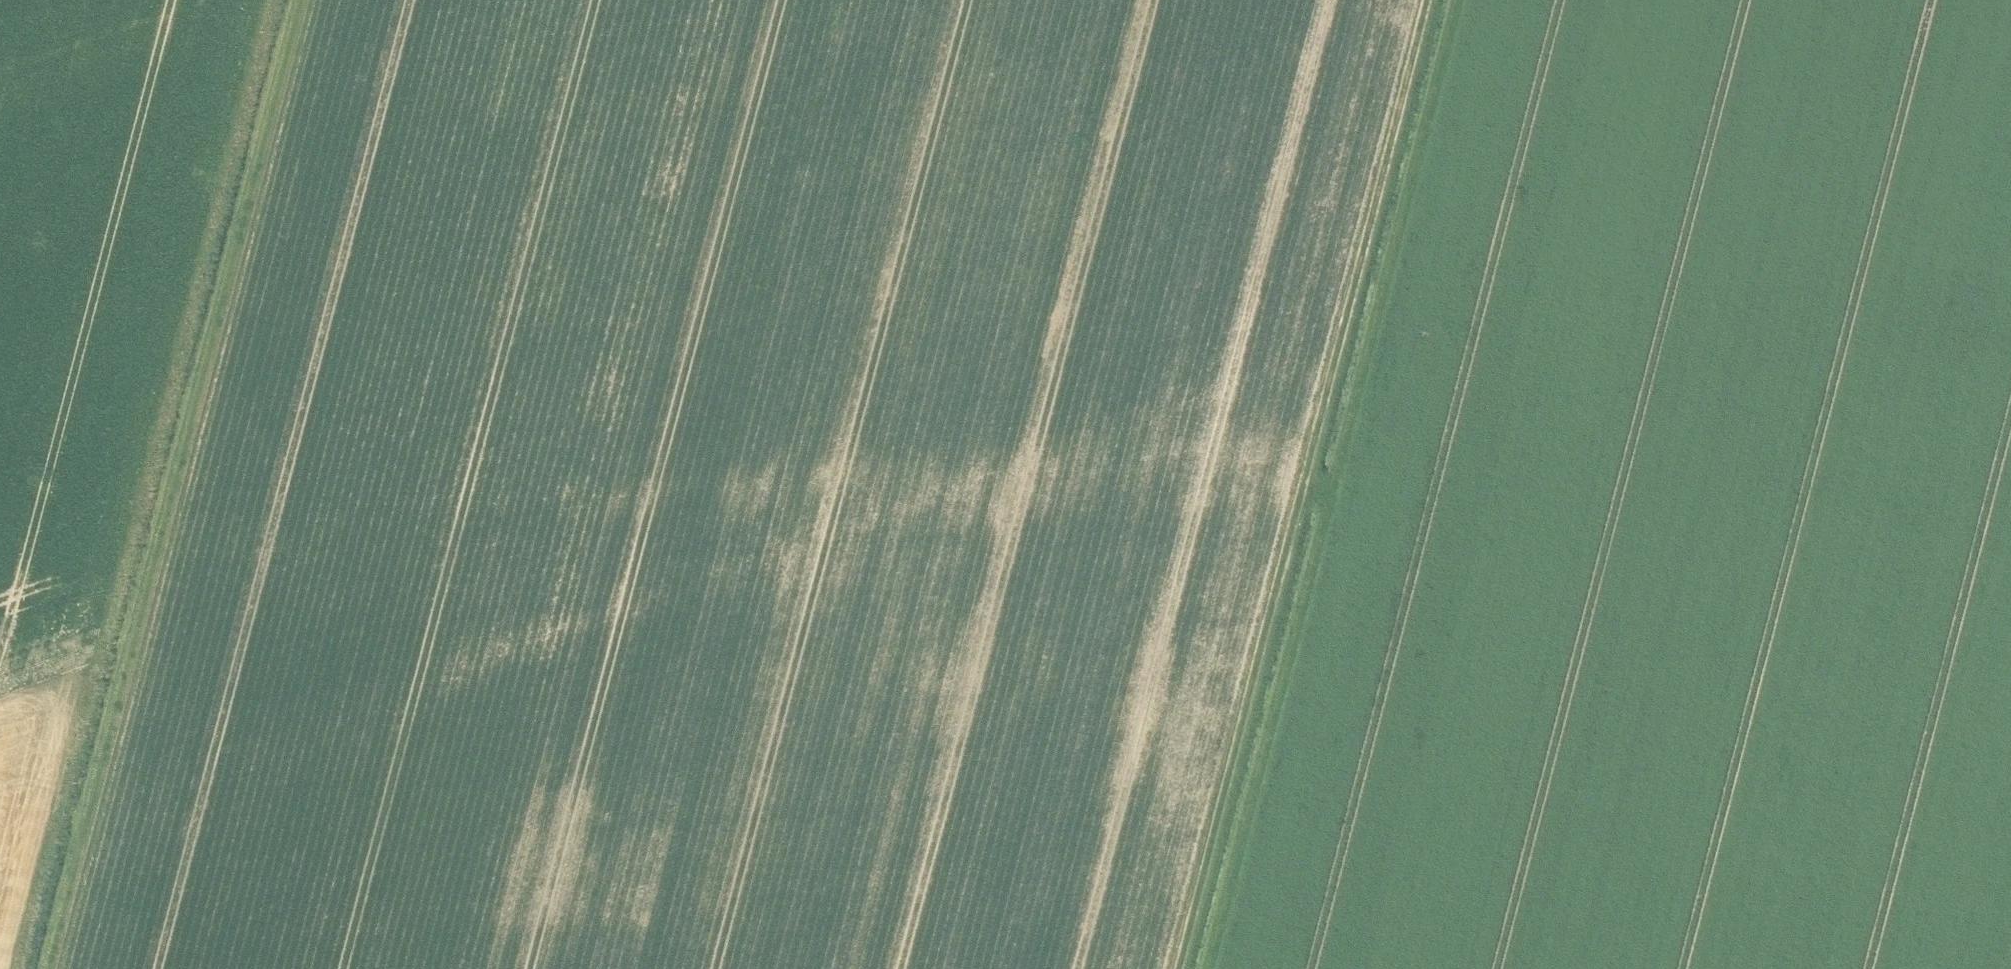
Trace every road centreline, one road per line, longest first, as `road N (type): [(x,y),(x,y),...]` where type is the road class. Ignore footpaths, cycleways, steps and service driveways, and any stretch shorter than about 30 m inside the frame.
road 1 (track): [(1176,968),(1427,0)]

